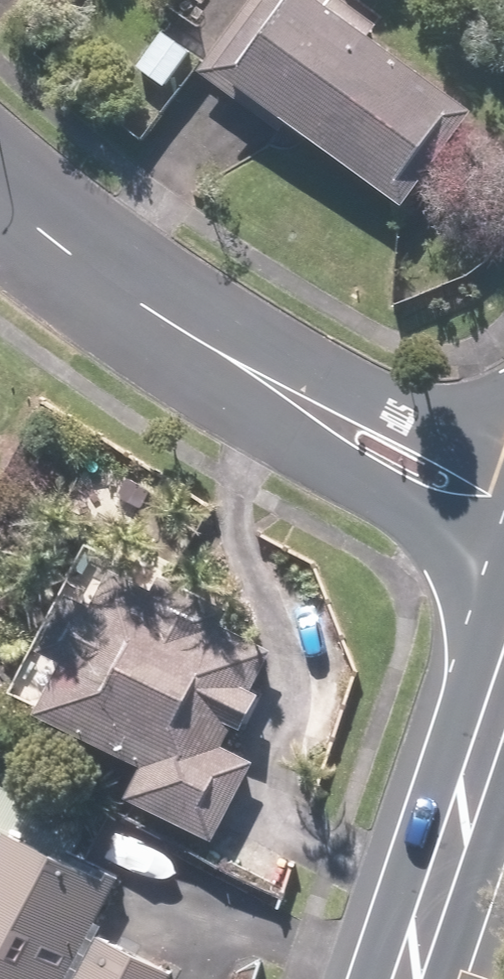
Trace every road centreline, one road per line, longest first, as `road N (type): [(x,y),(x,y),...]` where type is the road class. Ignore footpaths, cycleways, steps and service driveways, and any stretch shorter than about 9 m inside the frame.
road 1 (residential): [(503,550),(307,456),(183,335)]
road 2 (secondary): [(390,978),(503,652)]
road 3 (residential): [(183,335),(353,394),(503,460)]
road 4 (residential): [(0,203),(183,335)]

